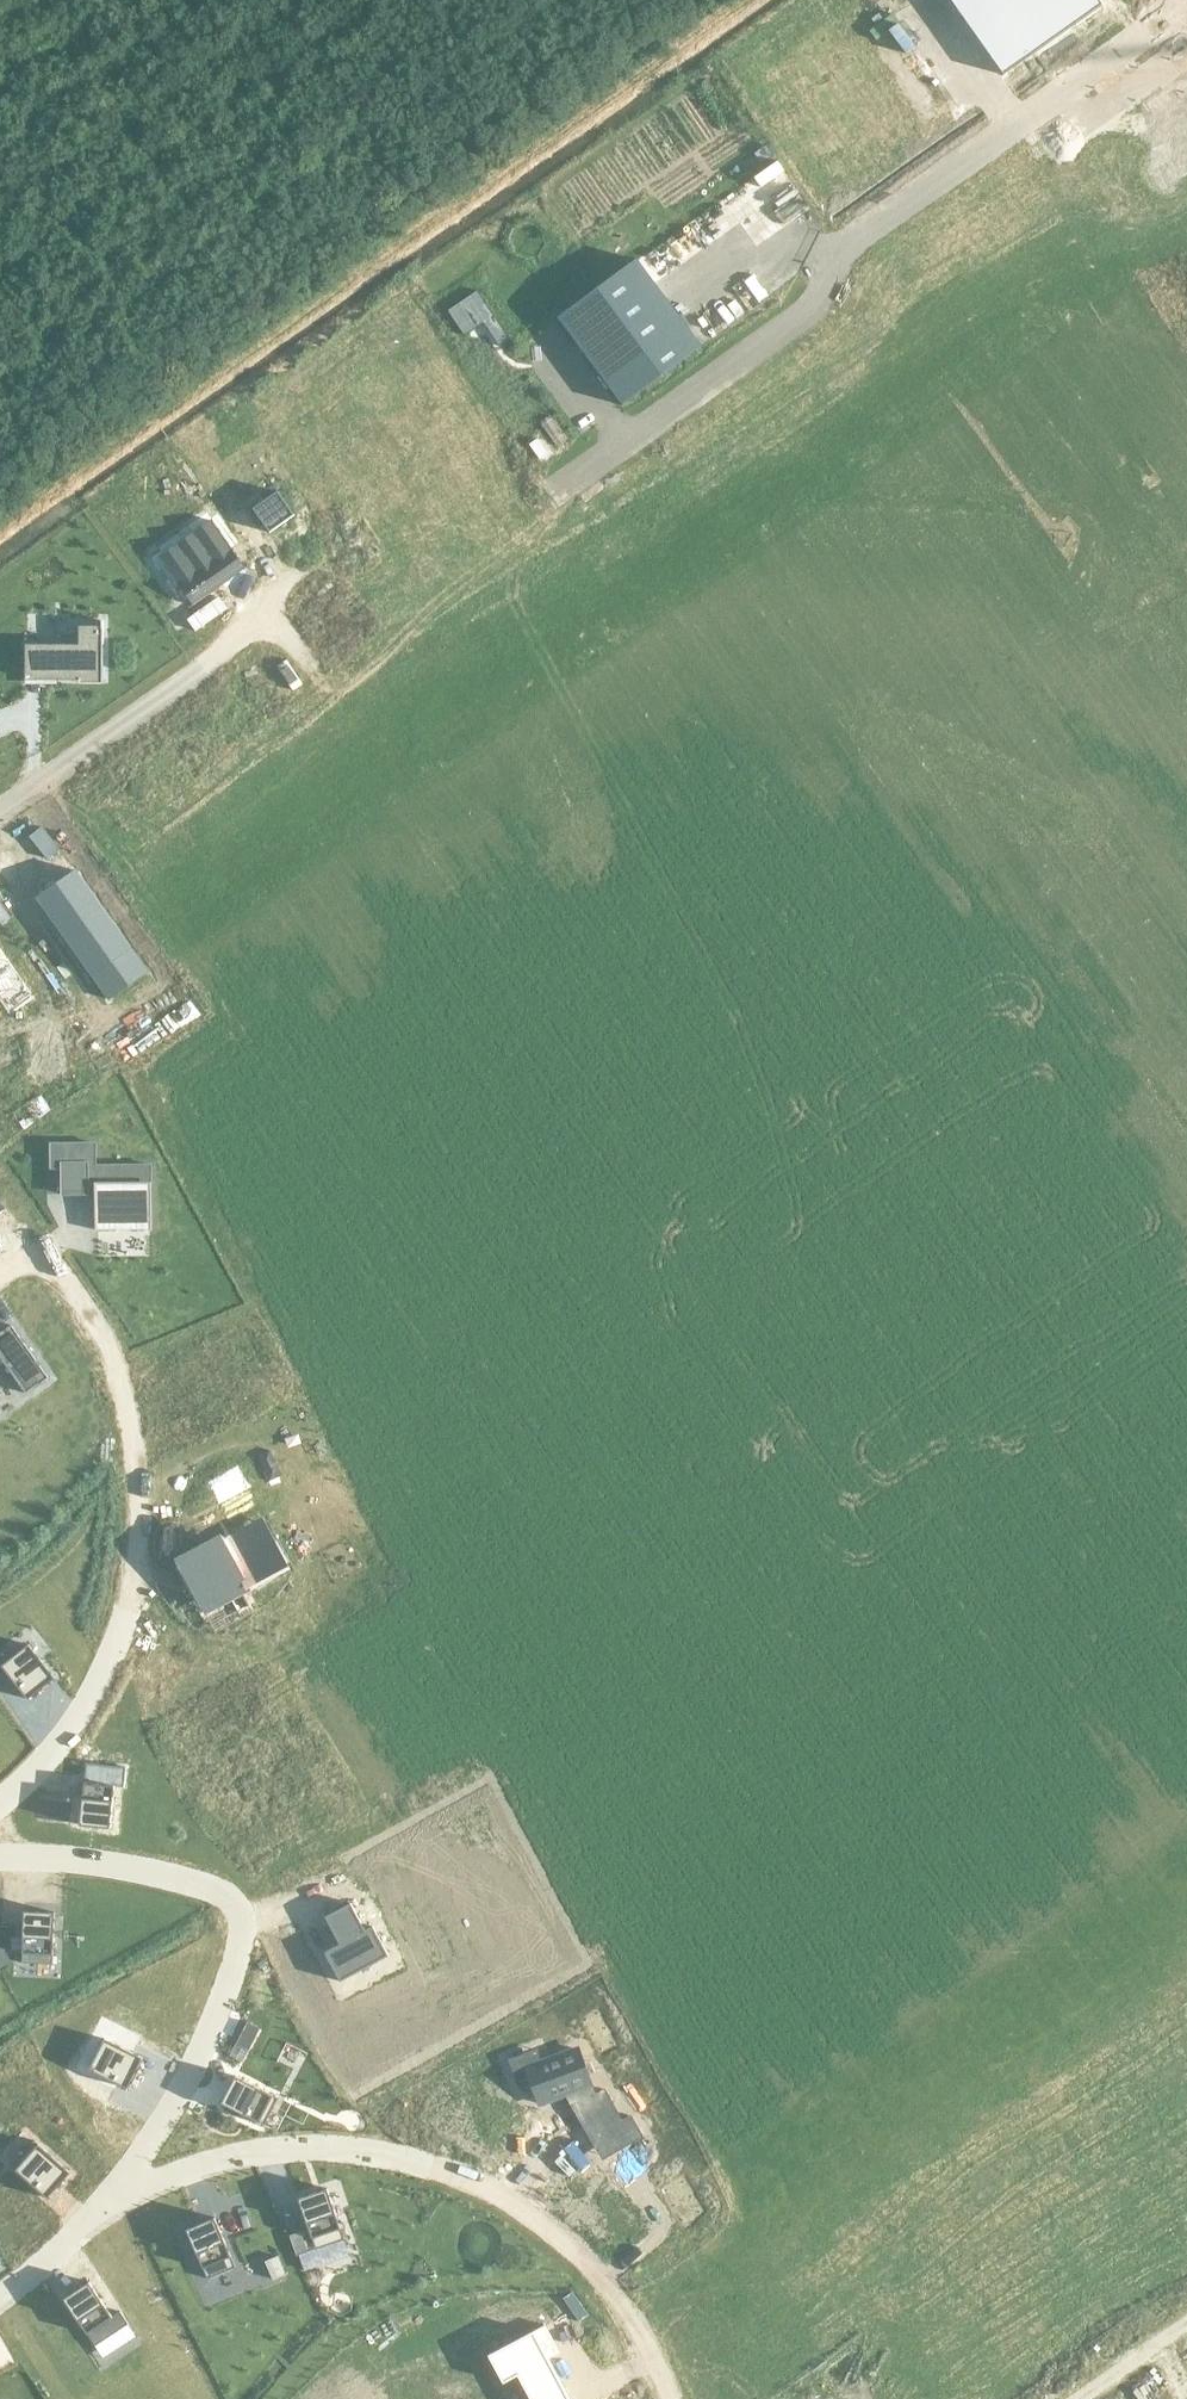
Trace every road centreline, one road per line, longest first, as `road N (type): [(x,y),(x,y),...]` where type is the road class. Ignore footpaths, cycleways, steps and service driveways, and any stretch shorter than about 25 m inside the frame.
road 1 (track): [(716,384),(728,467),(726,604),(702,720),(646,868),(574,997),(476,1131),(367,1253),(271,1341),(127,1402)]
road 2 (residential): [(844,259),(875,284),(1073,561),(1186,836)]
road 3 (residential): [(103,2215),(192,2071),(246,1924),(228,1897),(171,1876),(0,1855)]
road 4 (residential): [(115,1361),(141,1509),(134,1595),(98,1684),(36,1770),(0,1800)]
road 5 (residential): [(1186,7),(868,228),(844,259)]
road 6 (residential): [(844,259),(813,318),(563,495)]
road 7 (residential): [(103,2215),(206,2164),(280,2148),(354,2147),(437,2164)]
road 8 (residential): [(670,2398),(629,2311),(571,2243),(437,2164)]
road 9 (residential): [(0,811),(269,618)]
road 10 (residential): [(115,1361),(61,1271),(16,1264),(0,1274)]
road 11 (residential): [(0,2298),(103,2215)]
road 12 (residential): [(1186,2322),(1079,2398)]

